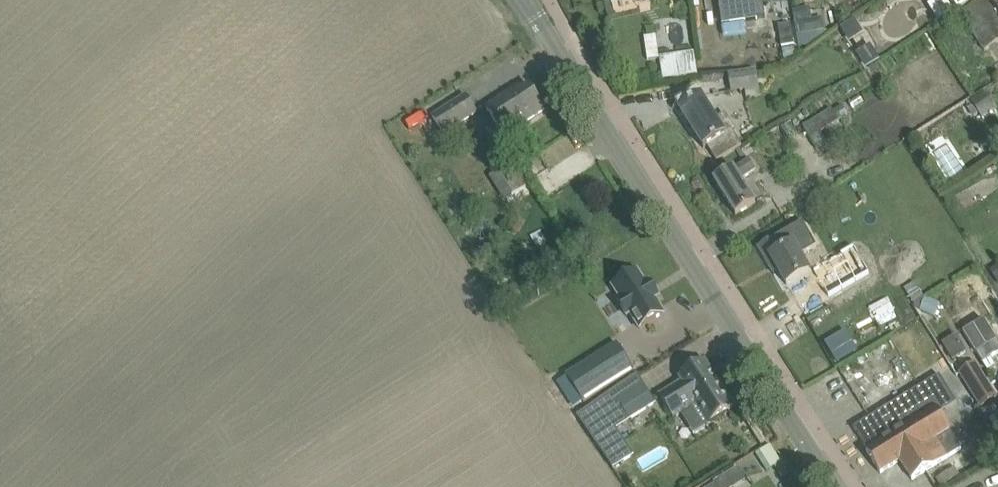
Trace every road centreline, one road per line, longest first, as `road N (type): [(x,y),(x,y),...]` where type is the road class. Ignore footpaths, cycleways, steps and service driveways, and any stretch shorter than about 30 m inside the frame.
road 1 (tertiary): [(833,486),(528,0)]

